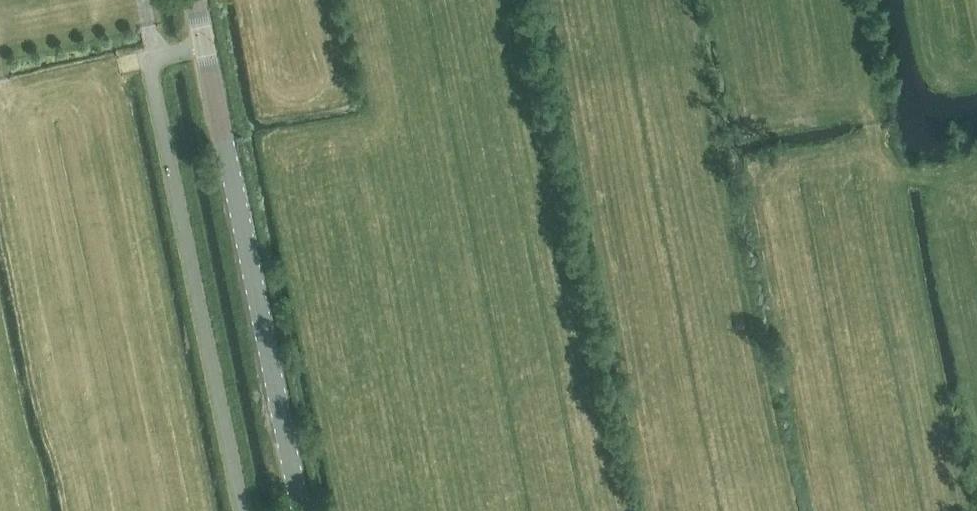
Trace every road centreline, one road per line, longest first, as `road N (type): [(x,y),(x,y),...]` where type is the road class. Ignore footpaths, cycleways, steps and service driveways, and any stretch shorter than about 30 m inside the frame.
road 1 (tertiary): [(301,510),(196,0)]

